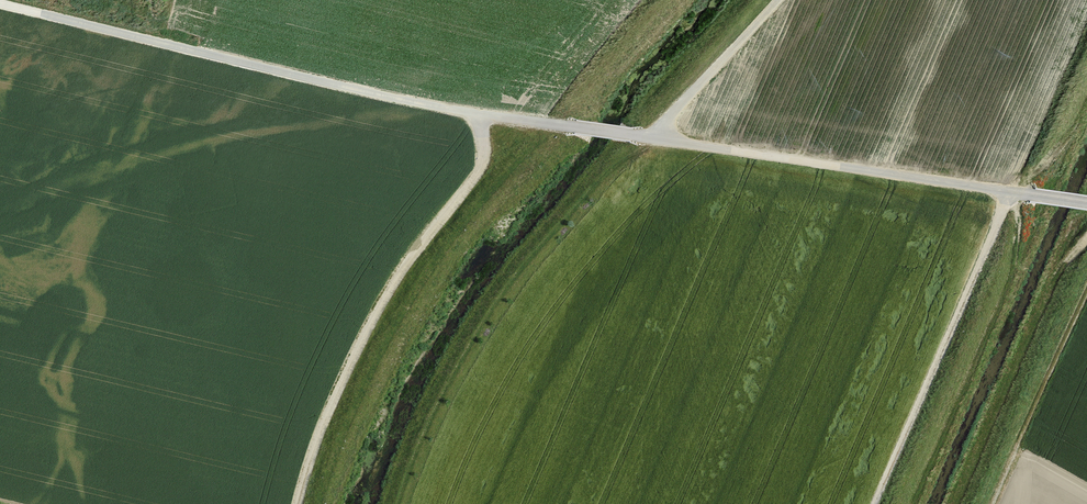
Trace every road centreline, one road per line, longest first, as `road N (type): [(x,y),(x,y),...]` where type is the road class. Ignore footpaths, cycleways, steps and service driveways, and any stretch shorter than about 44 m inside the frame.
road 1 (track): [(1086,203),(423,104),(0,4)]
road 2 (track): [(479,114),(481,165),(381,306),(329,410),(297,503)]
road 3 (track): [(876,503),(1013,194)]
road 4 (track): [(651,138),(777,0)]

